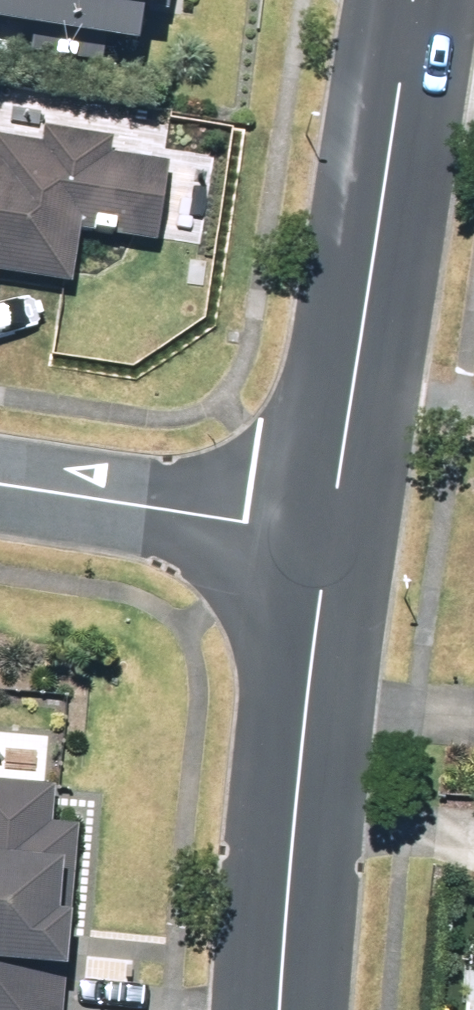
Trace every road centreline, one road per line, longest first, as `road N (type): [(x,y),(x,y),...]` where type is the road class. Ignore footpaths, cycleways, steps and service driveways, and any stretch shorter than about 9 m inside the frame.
road 1 (tertiary): [(328,532),(411,0)]
road 2 (tertiary): [(281,1009),(328,532)]
road 3 (residential): [(328,532),(0,486)]

